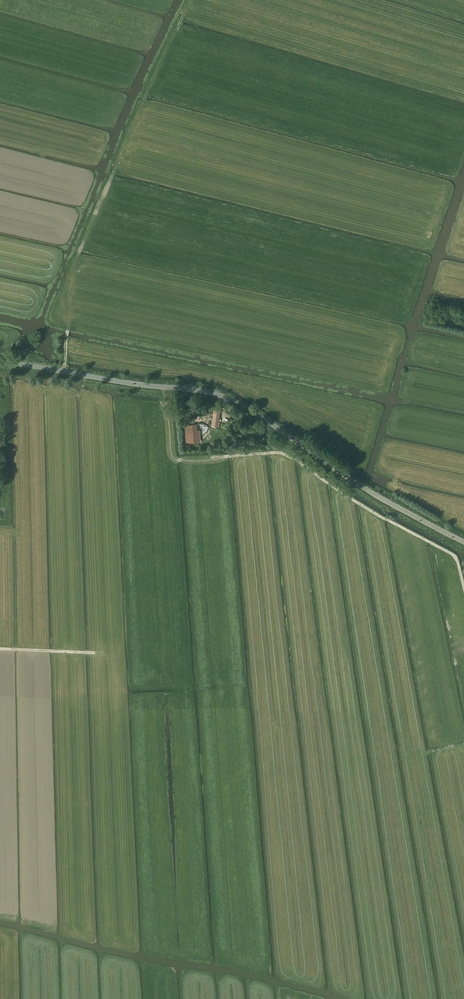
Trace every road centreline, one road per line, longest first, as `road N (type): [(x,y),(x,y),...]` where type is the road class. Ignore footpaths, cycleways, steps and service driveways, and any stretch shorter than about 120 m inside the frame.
road 1 (unclassified): [(463,542),(219,395),(0,362)]
road 2 (track): [(463,589),(456,557),(293,458),(179,460)]

